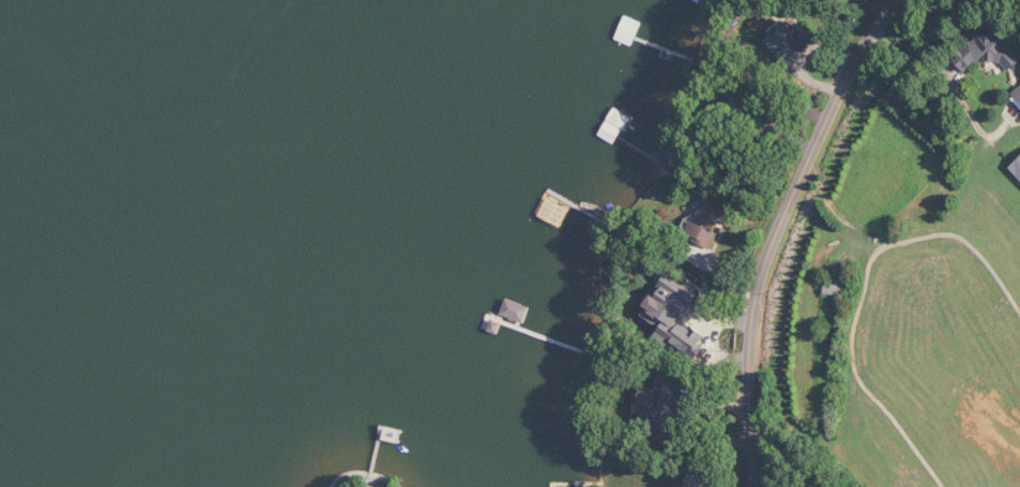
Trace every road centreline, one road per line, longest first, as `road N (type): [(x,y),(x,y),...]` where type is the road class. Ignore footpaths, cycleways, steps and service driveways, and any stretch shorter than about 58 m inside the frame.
road 1 (residential): [(904,0),(862,36),(831,91),(770,251),(747,376),(757,486)]
road 2 (track): [(1019,311),(960,235),(913,240),(873,257),(853,366),(946,486)]

